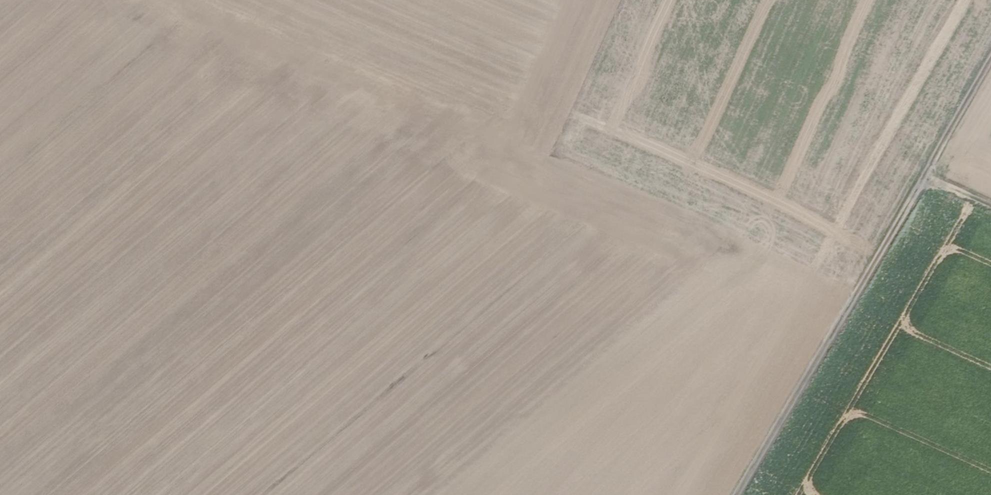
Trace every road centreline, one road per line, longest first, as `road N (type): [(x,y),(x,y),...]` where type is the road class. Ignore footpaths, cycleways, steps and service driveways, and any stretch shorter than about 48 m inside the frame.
road 1 (track): [(990,63),(739,494)]

